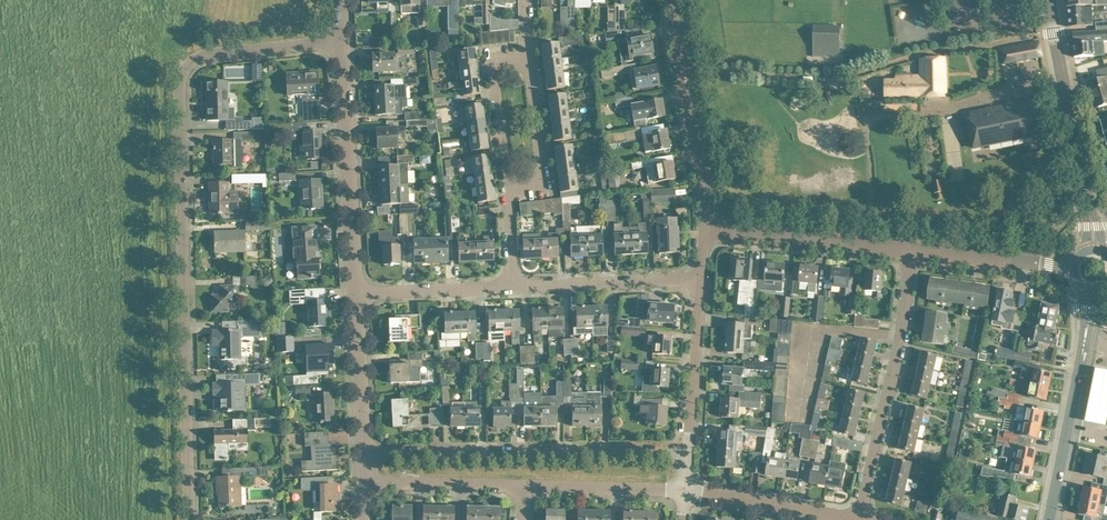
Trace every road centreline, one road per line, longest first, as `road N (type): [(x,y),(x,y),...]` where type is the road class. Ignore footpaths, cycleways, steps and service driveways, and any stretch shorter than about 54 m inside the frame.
road 1 (residential): [(195,519),(187,78),(198,63),(344,47)]
road 2 (residential): [(356,454),(689,455)]
road 3 (residential): [(508,192),(495,68),(505,53),(532,54),(545,175),(539,190)]
road 4 (residential): [(858,519),(898,358),(913,253)]
road 5 (residential): [(352,299),(344,47)]
road 6 (secondary): [(1095,248),(1050,0)]
road 7 (residential): [(708,233),(707,179),(673,0)]
road 8 (secondary): [(1048,519),(1093,290)]
road 9 (residential): [(913,253),(708,233)]
road 10 (residential): [(510,291),(706,280)]
road 11 (residential): [(689,455),(706,280)]
road 12 (residential): [(686,492),(521,491)]
road 13 (residential): [(521,491),(357,488)]
road 14 (residential): [(1073,269),(913,253)]
road 15 (residential): [(352,299),(510,291)]
road 16 (residential): [(356,454),(352,299)]
road 17 (residential): [(838,519),(686,492)]

